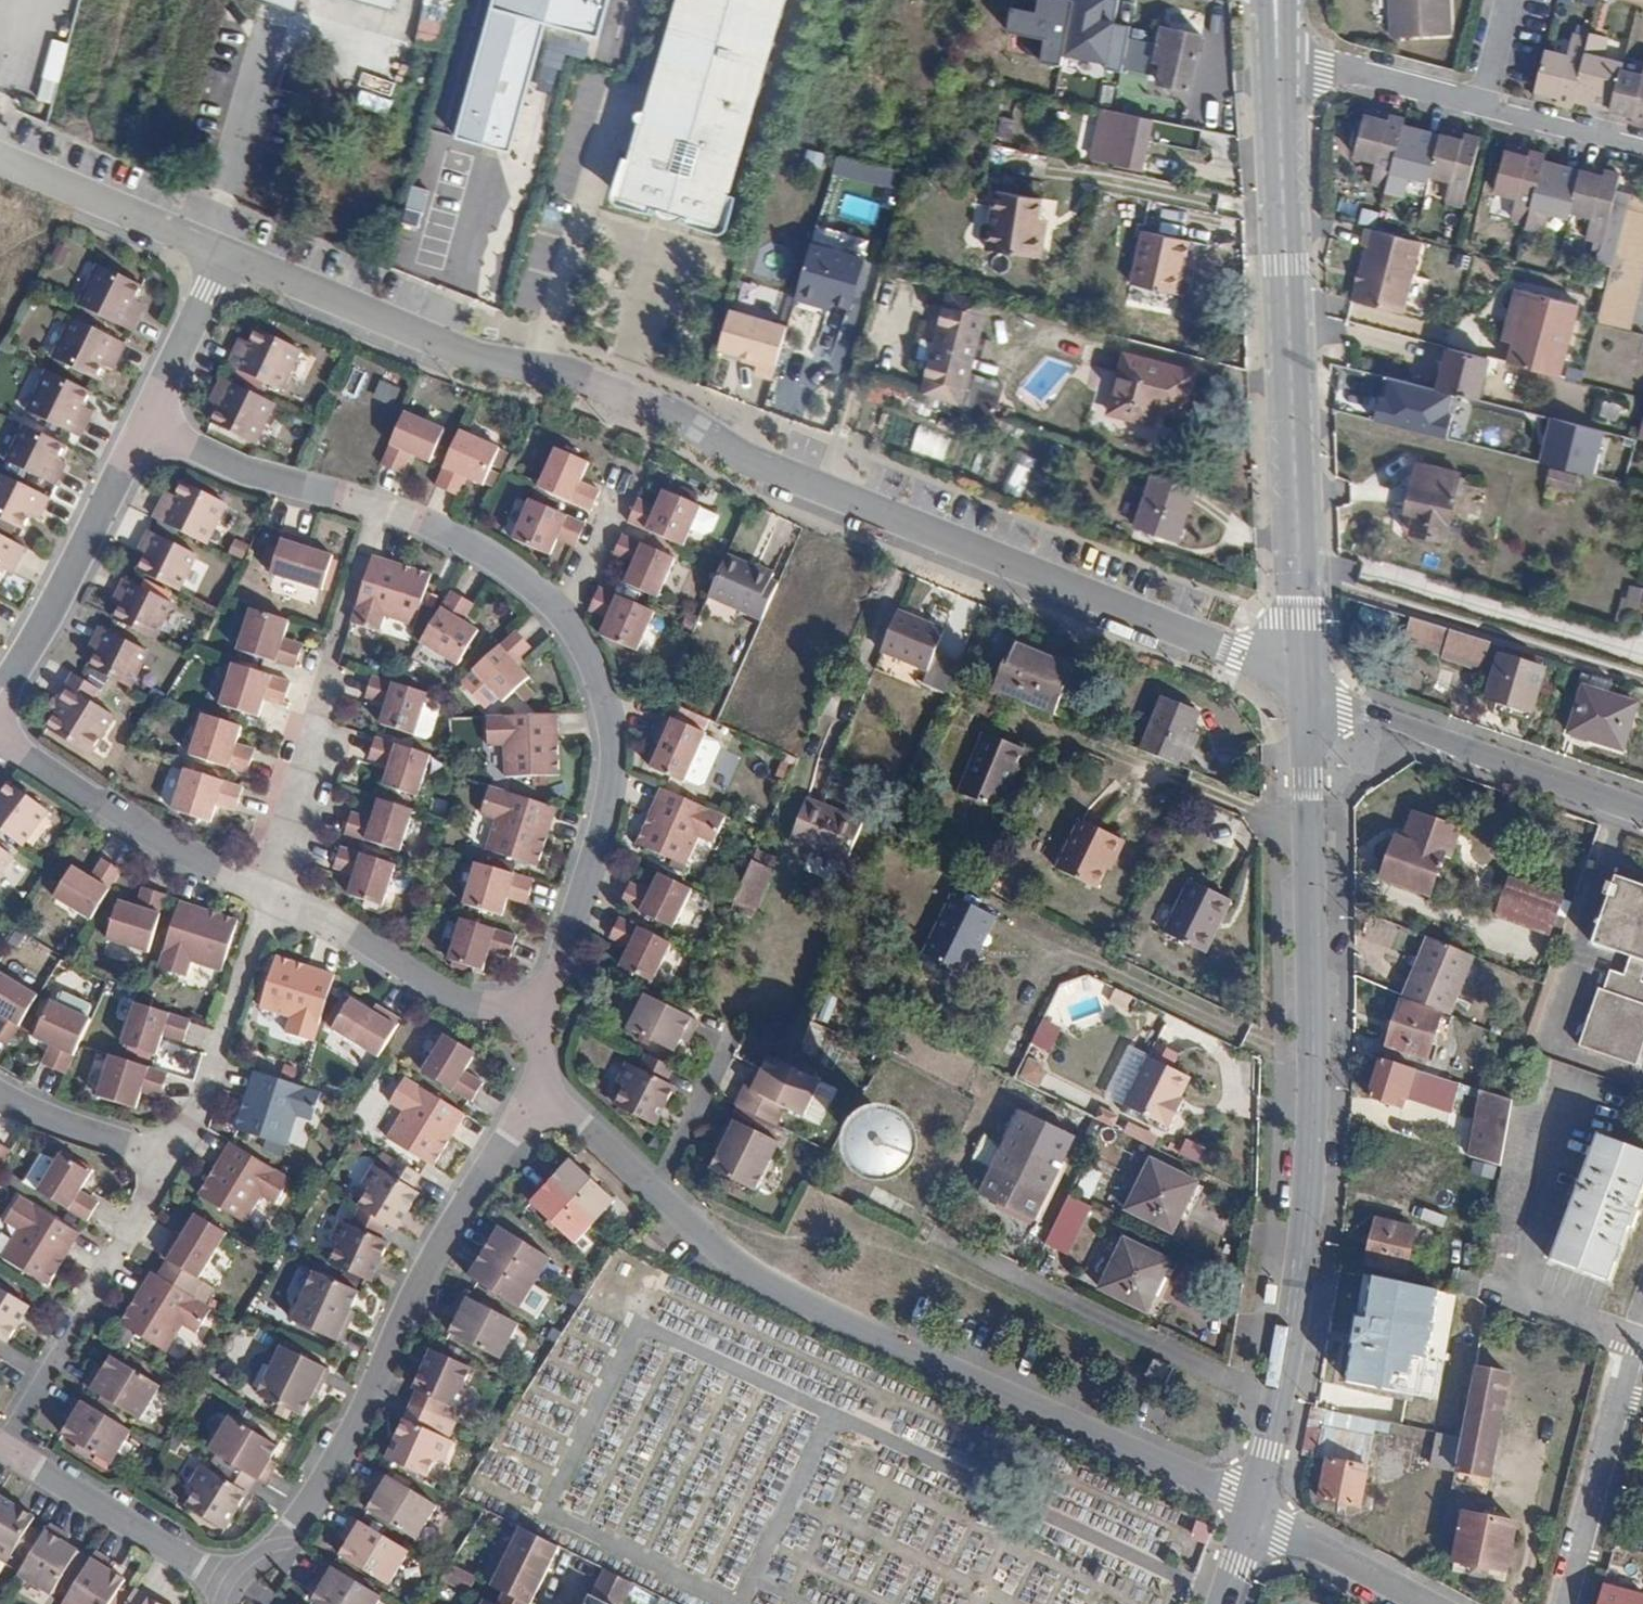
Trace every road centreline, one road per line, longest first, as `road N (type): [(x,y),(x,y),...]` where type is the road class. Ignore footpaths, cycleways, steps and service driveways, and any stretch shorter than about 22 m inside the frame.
road 1 (residential): [(1305,667),(1240,655),(732,453),(675,414),(548,368),(459,350),(224,252)]
road 2 (tertiary): [(1306,696),(1314,1016),(1308,1184),(1270,1447),(1252,1513)]
road 3 (residential): [(1252,1513),(1230,1492),(747,1273),(654,1191)]
road 4 (tertiary): [(1280,60),(1305,667)]
road 5 (residential): [(538,1079),(285,1536),(227,1584)]
road 6 (residential): [(143,422),(233,464),(432,523),(501,562),(568,624)]
road 7 (residential): [(568,624),(601,700),(606,827),(554,986),(529,1008)]
road 8 (tertiary): [(1642,812),(1306,696)]
road 9 (residential): [(174,1162),(1,1450)]
road 10 (residential): [(270,900),(0,733)]
road 11 (residential): [(143,422),(52,614),(0,697)]
road 12 (residential): [(529,1008),(487,1010),(270,900)]
road 13 (residential): [(1562,1603),(1630,1343),(1642,1348)]
road 14 (residential): [(270,900),(174,1162)]
road 15 (residential): [(337,642),(270,900)]
road 16 (residential): [(227,1584),(1,1450)]
road 17 (residential): [(224,252),(0,163)]
road 18 (residential): [(1280,60),(1469,109)]
road 19 (residential): [(1425,1603),(1252,1513)]
road 20 (residential): [(224,252),(143,422)]
road 21 (residential): [(0,1094),(174,1162)]
road 22 (residential): [(1469,109),(1642,153)]
road 23 (residential): [(654,1191),(731,1036)]
road 24 (residential): [(654,1191),(538,1079)]
road 25 (residential): [(568,624),(619,490)]

